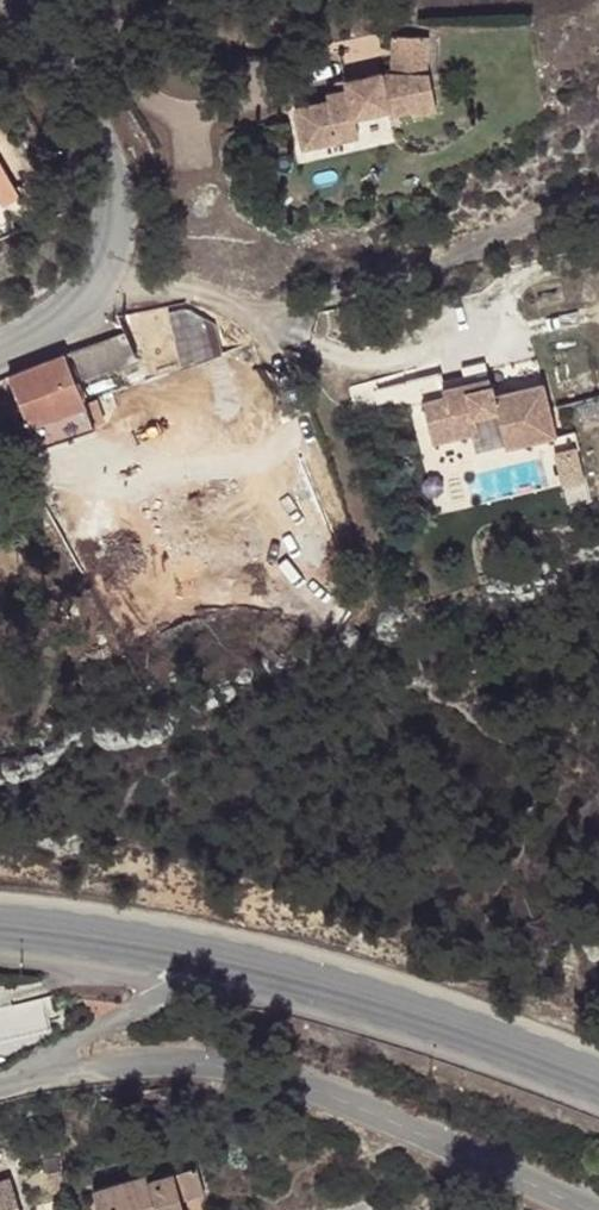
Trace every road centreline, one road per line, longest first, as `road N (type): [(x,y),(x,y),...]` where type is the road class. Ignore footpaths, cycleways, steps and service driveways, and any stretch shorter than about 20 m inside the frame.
road 1 (unclassified): [(578,1209),(338,1095),(226,1062),(86,1056),(21,1075)]
road 2 (residential): [(106,261),(265,303),(372,282),(598,199)]
road 3 (secondary): [(598,1085),(430,1018),(219,960)]
road 4 (tertiary): [(24,0),(110,174),(114,236),(106,261)]
road 5 (unclassified): [(21,1075),(219,960)]
road 6 (secondary): [(219,960),(0,925)]
road 7 (track): [(159,0),(234,46),(310,0)]
road 8 (tertiary): [(106,261),(99,285),(48,332),(0,354)]

